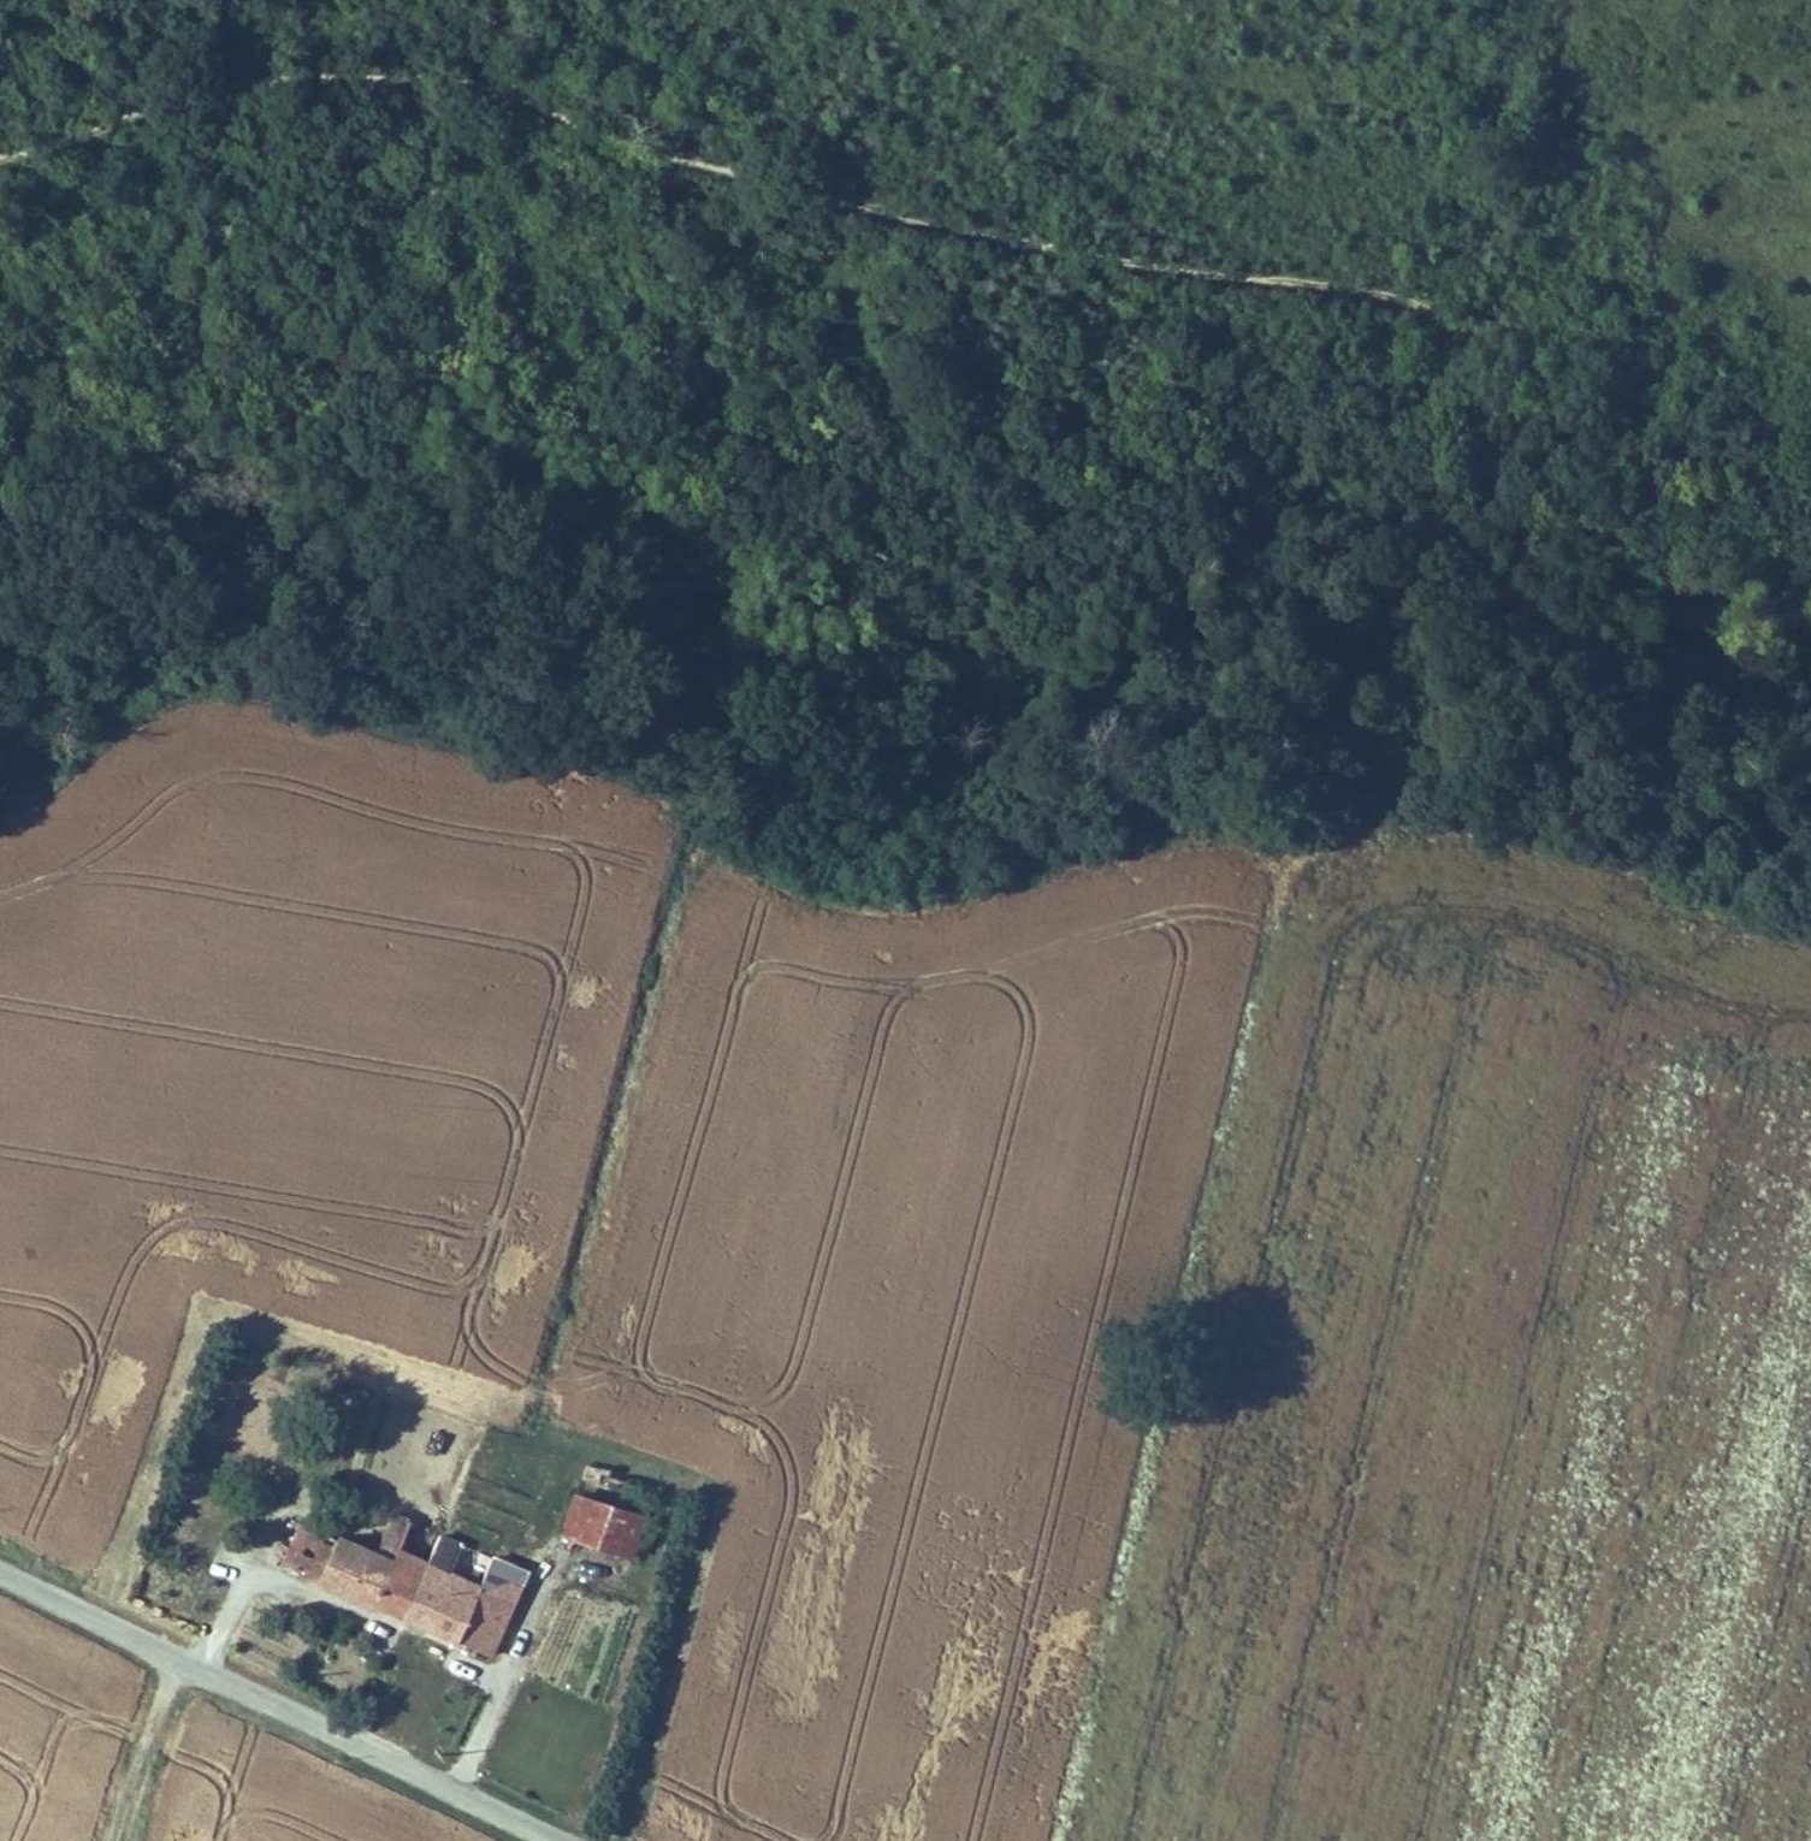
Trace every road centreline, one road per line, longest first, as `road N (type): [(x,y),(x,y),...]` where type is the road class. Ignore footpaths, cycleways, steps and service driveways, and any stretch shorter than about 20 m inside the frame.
road 1 (track): [(1810,441),(1664,410),(1386,300),(1098,260),(845,206),(614,140),(466,82),(285,78),(190,95),(0,156)]
road 2 (tertiary): [(0,1574),(555,1840)]
road 3 (track): [(178,1661),(113,1840)]

